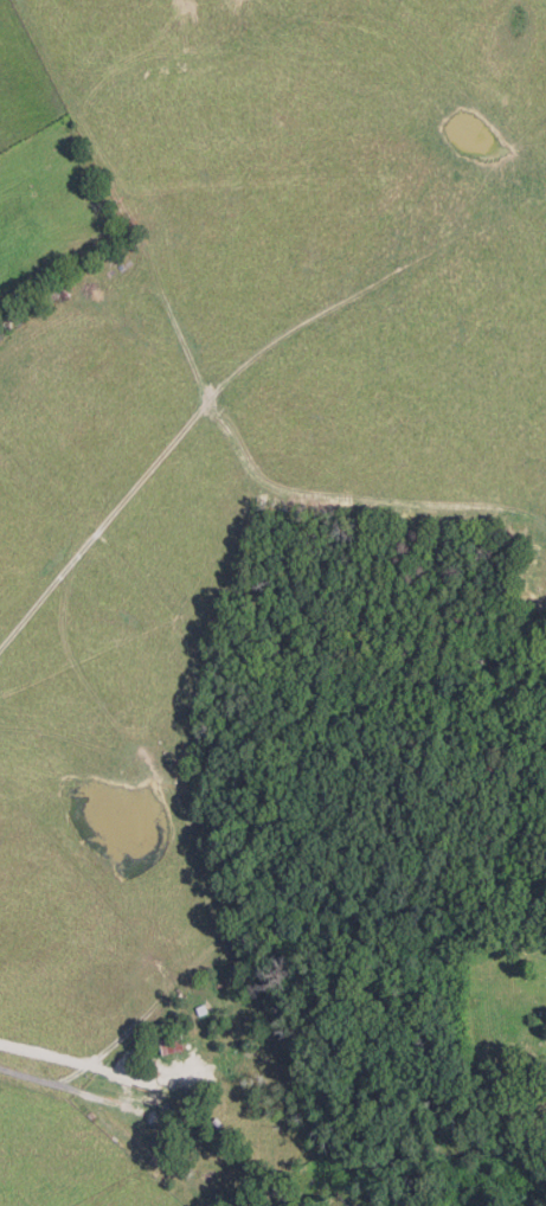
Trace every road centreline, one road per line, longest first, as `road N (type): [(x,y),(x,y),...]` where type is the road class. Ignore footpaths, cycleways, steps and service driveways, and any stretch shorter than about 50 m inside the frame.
road 1 (track): [(0,644),(198,409)]

